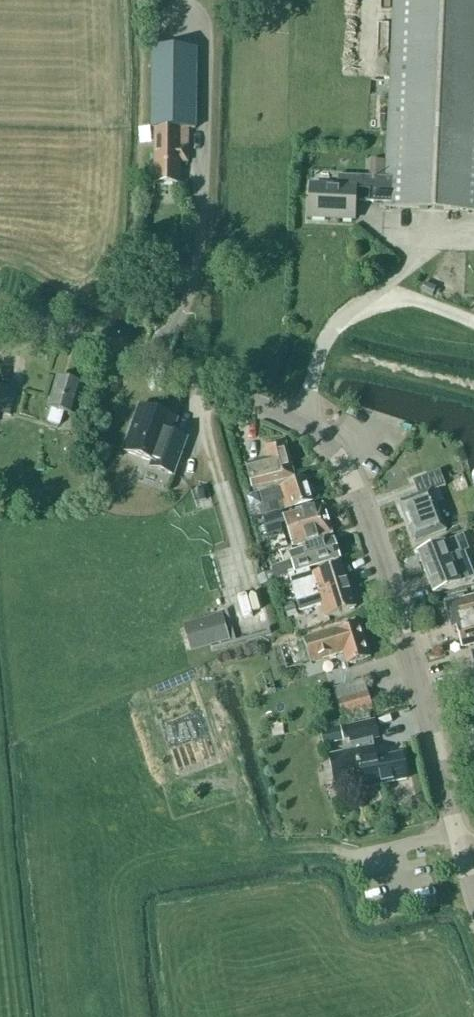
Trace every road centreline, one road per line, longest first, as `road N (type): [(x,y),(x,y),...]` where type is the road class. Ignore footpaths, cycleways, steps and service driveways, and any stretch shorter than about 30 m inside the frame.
road 1 (tertiary): [(458,841),(366,514),(341,458),(302,424),(267,407),(0,310)]

